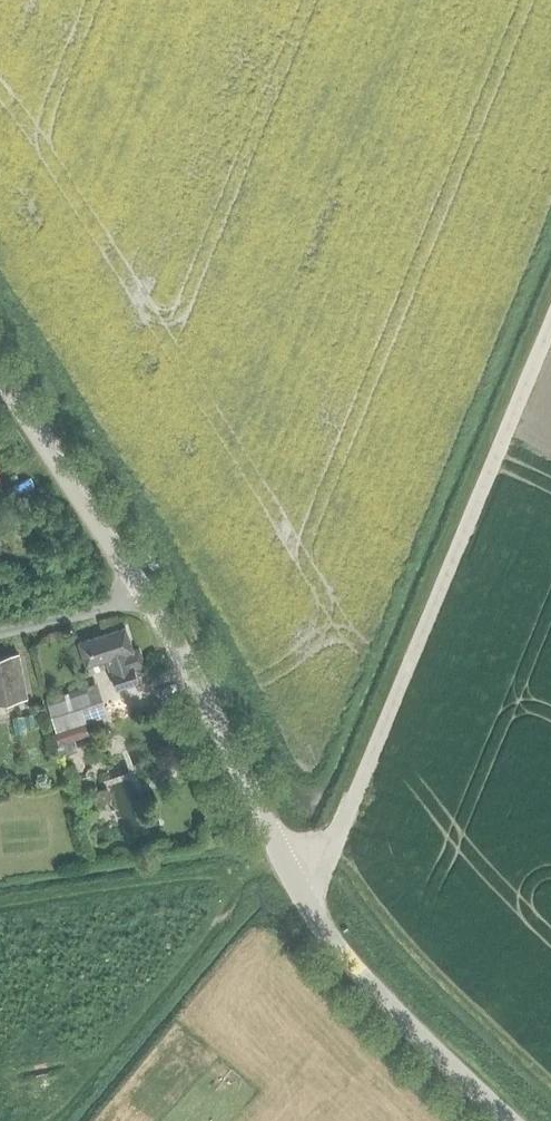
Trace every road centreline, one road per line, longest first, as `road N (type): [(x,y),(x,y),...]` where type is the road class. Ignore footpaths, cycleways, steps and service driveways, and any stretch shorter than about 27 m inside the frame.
road 1 (tertiary): [(516,1120),(350,961),(291,871),(143,590)]
road 2 (tertiary): [(143,590),(0,375)]
road 3 (residential): [(0,632),(112,605),(143,590)]

